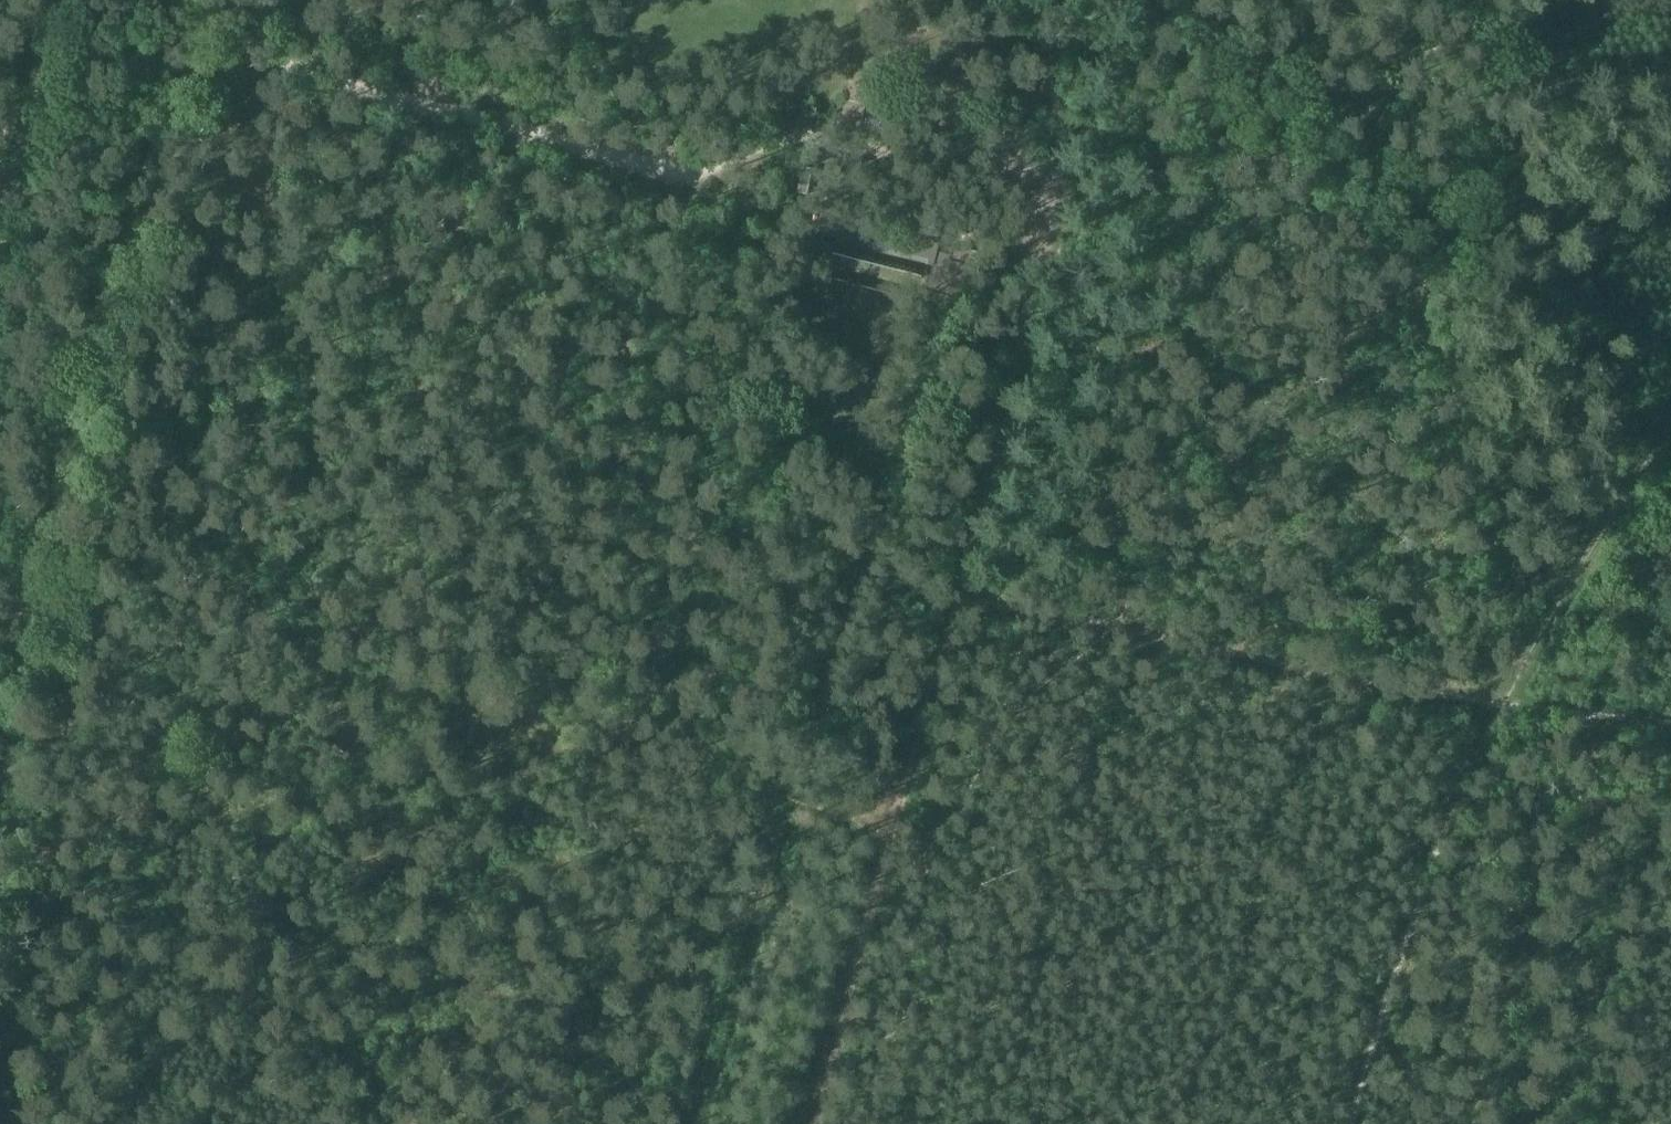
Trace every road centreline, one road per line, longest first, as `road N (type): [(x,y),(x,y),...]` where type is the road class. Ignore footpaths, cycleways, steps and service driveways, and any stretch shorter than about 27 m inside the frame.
road 1 (track): [(715,167),(502,537),(459,692),(416,744),(452,792),(512,837),(673,820),(712,827),(815,886),(886,871)]
road 2 (track): [(0,627),(38,615),(257,647),(359,676),(769,739),(796,773)]
road 3 (track): [(0,773),(186,0)]
road 4 (track): [(1573,573),(1419,370),(1372,262),(1284,156),(1244,123),(1157,0)]
road 5 (track): [(186,0),(267,55),(311,73),(595,153),(715,167),(834,121)]
road 6 (track): [(959,601),(1062,152),(1108,0)]
road 7 (track): [(959,601),(1499,703)]
road 8 (track): [(1345,1123),(1499,703)]
road 9 (track): [(852,1001),(1265,1123)]
road 10 (track): [(1499,703),(1670,416)]
road 11 (track): [(886,871),(906,758),(959,601)]
road 12 (track): [(1499,703),(1670,735)]
road 13 (track): [(886,871),(862,939),(852,1001)]
road 14 (track): [(816,1123),(852,1001)]

